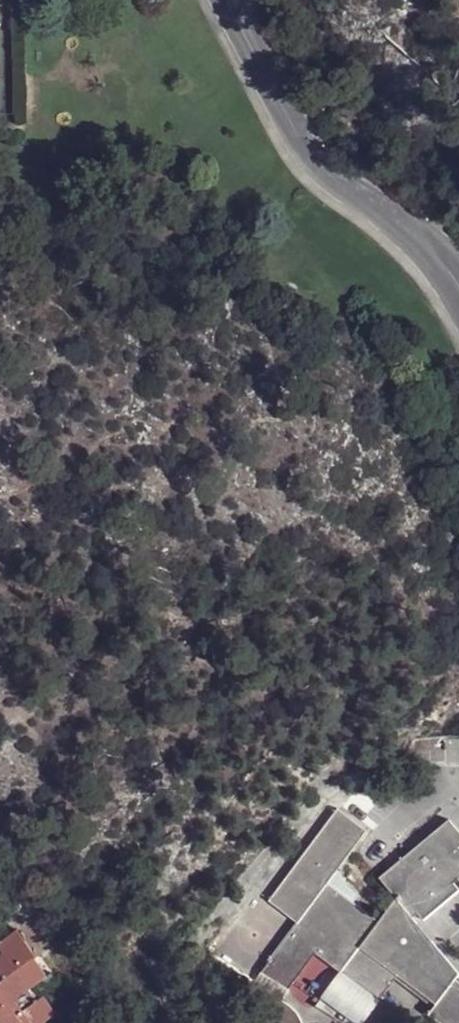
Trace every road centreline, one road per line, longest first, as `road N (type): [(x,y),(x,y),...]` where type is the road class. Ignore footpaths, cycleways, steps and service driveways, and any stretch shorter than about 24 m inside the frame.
road 1 (residential): [(458,282),(431,249),(340,188),(296,135),(222,0)]

